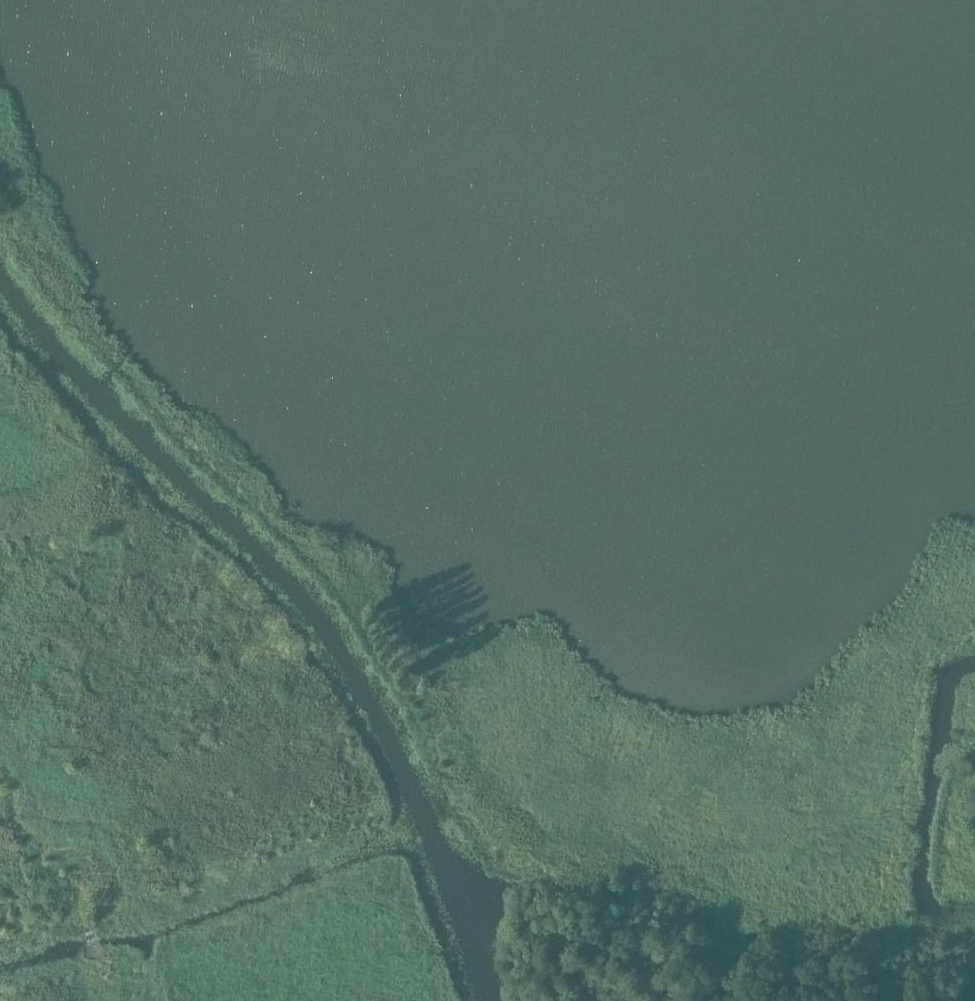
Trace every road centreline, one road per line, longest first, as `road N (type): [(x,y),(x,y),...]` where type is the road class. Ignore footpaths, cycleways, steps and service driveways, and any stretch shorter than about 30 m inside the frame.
road 1 (track): [(0,834),(15,857),(81,908),(101,957),(101,971),(40,993),(39,1000)]

